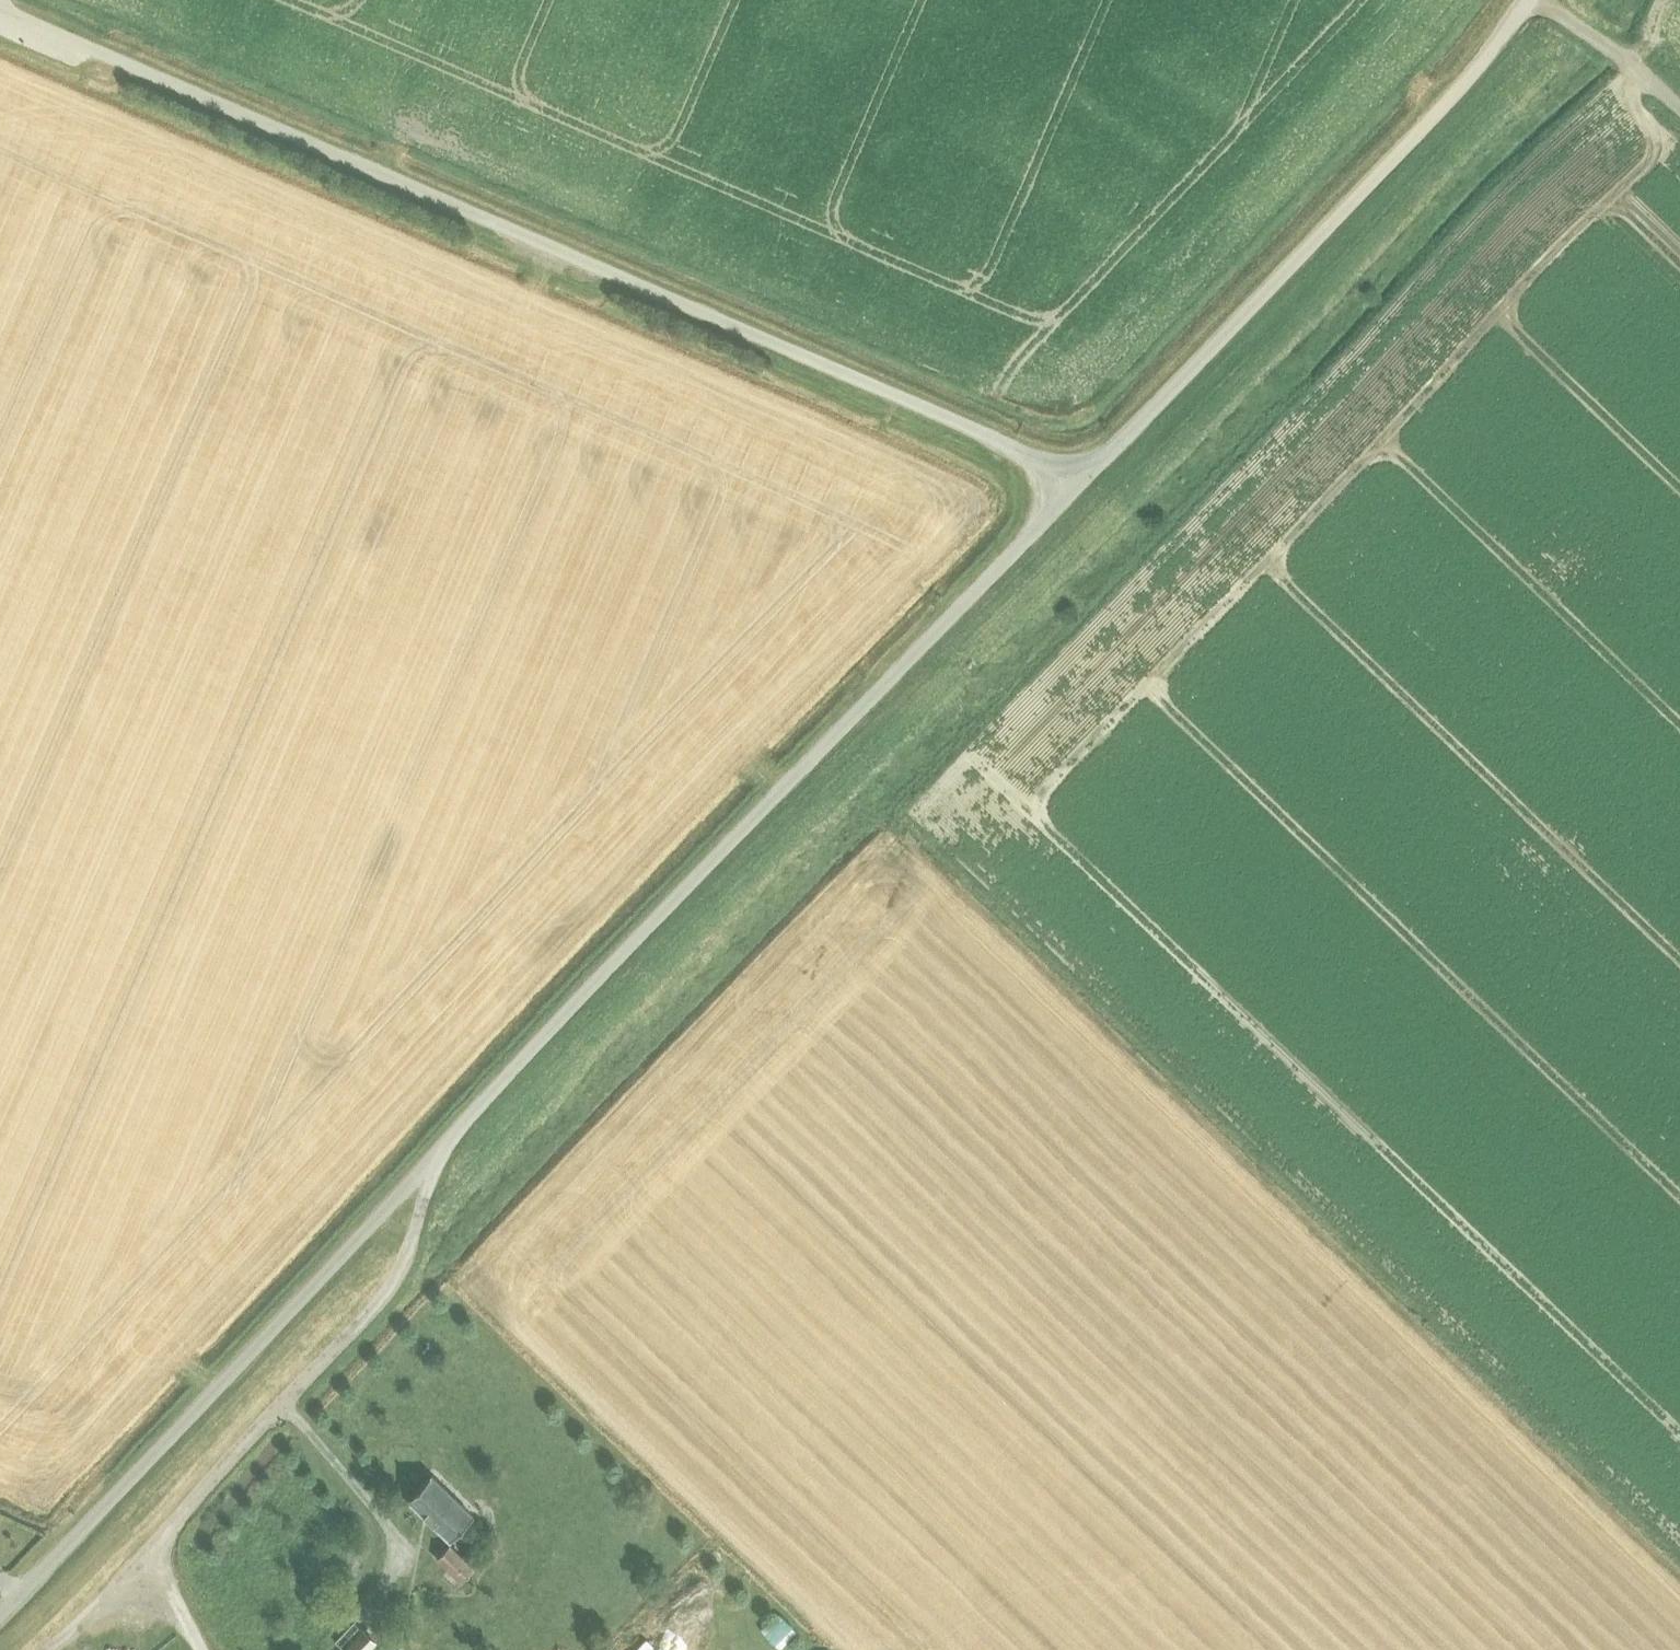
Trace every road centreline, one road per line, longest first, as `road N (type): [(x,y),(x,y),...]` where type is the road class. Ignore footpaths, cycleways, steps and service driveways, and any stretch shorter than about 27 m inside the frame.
road 1 (unclassified): [(1076,489),(1032,454),(0,5)]
road 2 (unclassified): [(432,1156),(1076,489)]
road 3 (unclassified): [(1076,489),(1457,88),(1529,0)]
road 4 (unclassified): [(48,1649),(129,1576),(381,1303),(415,1241),(432,1156)]
road 5 (unclassified): [(0,1611),(432,1156)]

